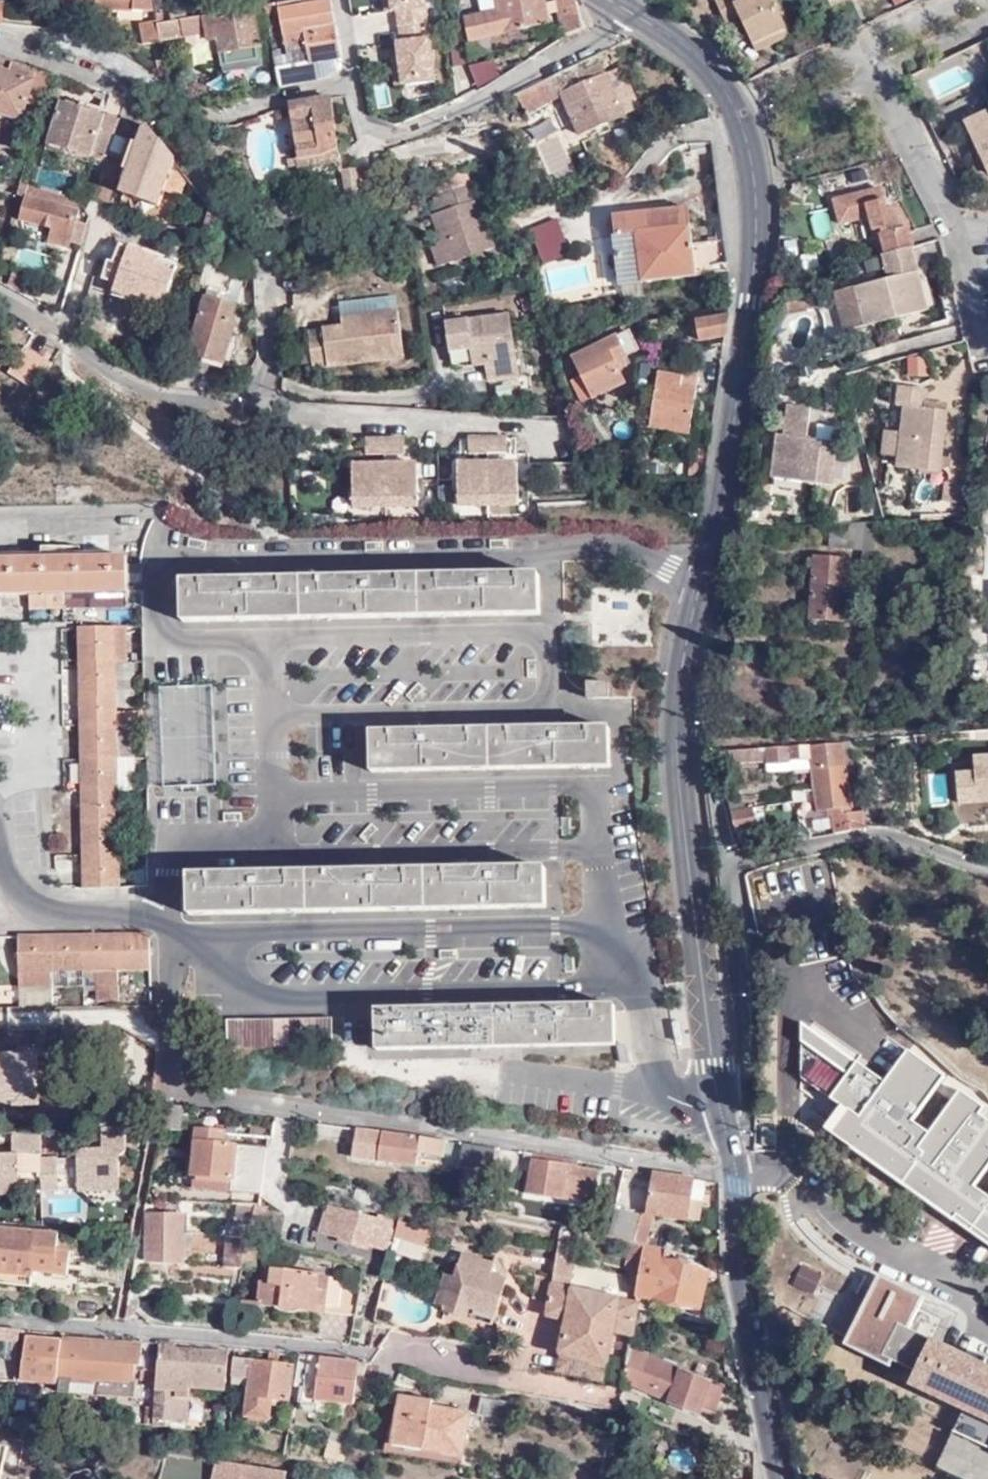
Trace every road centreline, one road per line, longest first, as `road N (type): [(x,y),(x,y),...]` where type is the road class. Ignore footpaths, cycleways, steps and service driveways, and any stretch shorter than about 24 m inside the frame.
road 1 (secondary): [(721,1108),(680,714),(683,655),(748,307),(755,194),(743,127),(710,69),(622,7)]
road 2 (residential): [(0,297),(125,383),(172,402),(224,404),(264,387),(267,265),(199,176),(133,99),(68,65),(0,48)]
road 3 (residential): [(174,937),(169,1058),(187,1094),(735,1167)]
road 4 (residential): [(721,1108),(743,1096),(731,864),(852,837),(891,839),(987,875)]
road 5 (residential): [(217,938),(230,985),(255,998),(625,982)]
road 6 (residential): [(625,982),(603,938),(555,926),(217,938)]
road 7 (residential): [(0,1323),(361,1354)]
road 8 (residential): [(351,81),(360,123),(393,134),(601,33),(622,7)]
road 9 (secondary): [(784,1478),(755,1354),(735,1167)]
road 10 (residential): [(174,937),(158,919),(42,916),(15,893),(0,865)]
road 11 (residential): [(625,982),(645,1006),(654,1080),(665,1096),(679,1105),(721,1108)]
road 12 (residential): [(351,81),(276,96),(224,120)]

